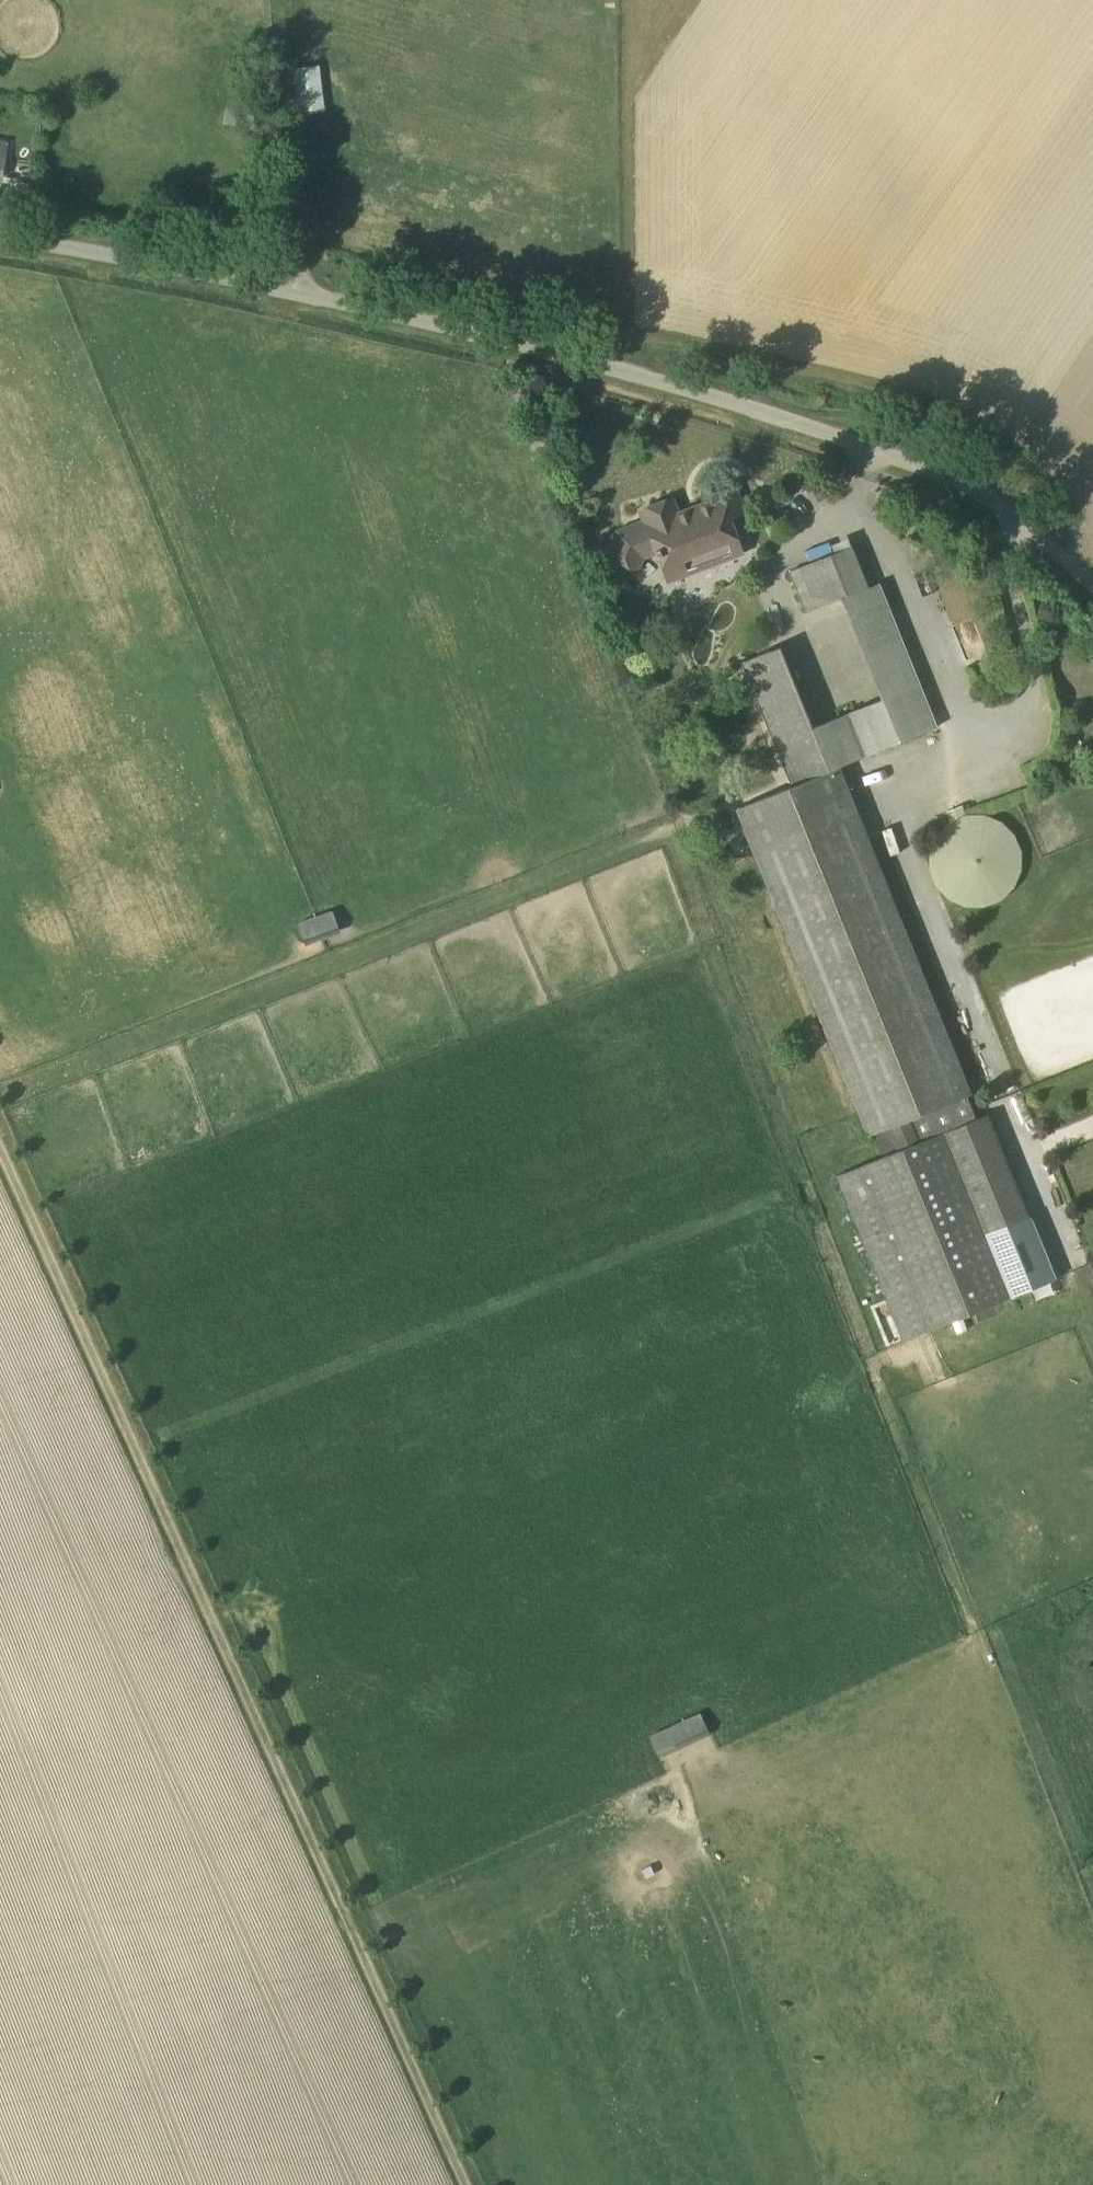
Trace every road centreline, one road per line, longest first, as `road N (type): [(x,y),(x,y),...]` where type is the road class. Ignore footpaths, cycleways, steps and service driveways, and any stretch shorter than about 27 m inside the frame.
road 1 (unclassified): [(1092,587),(973,489),(845,438),(562,352),(275,287),(0,237)]
road 2 (track): [(465,2184),(0,1147)]

